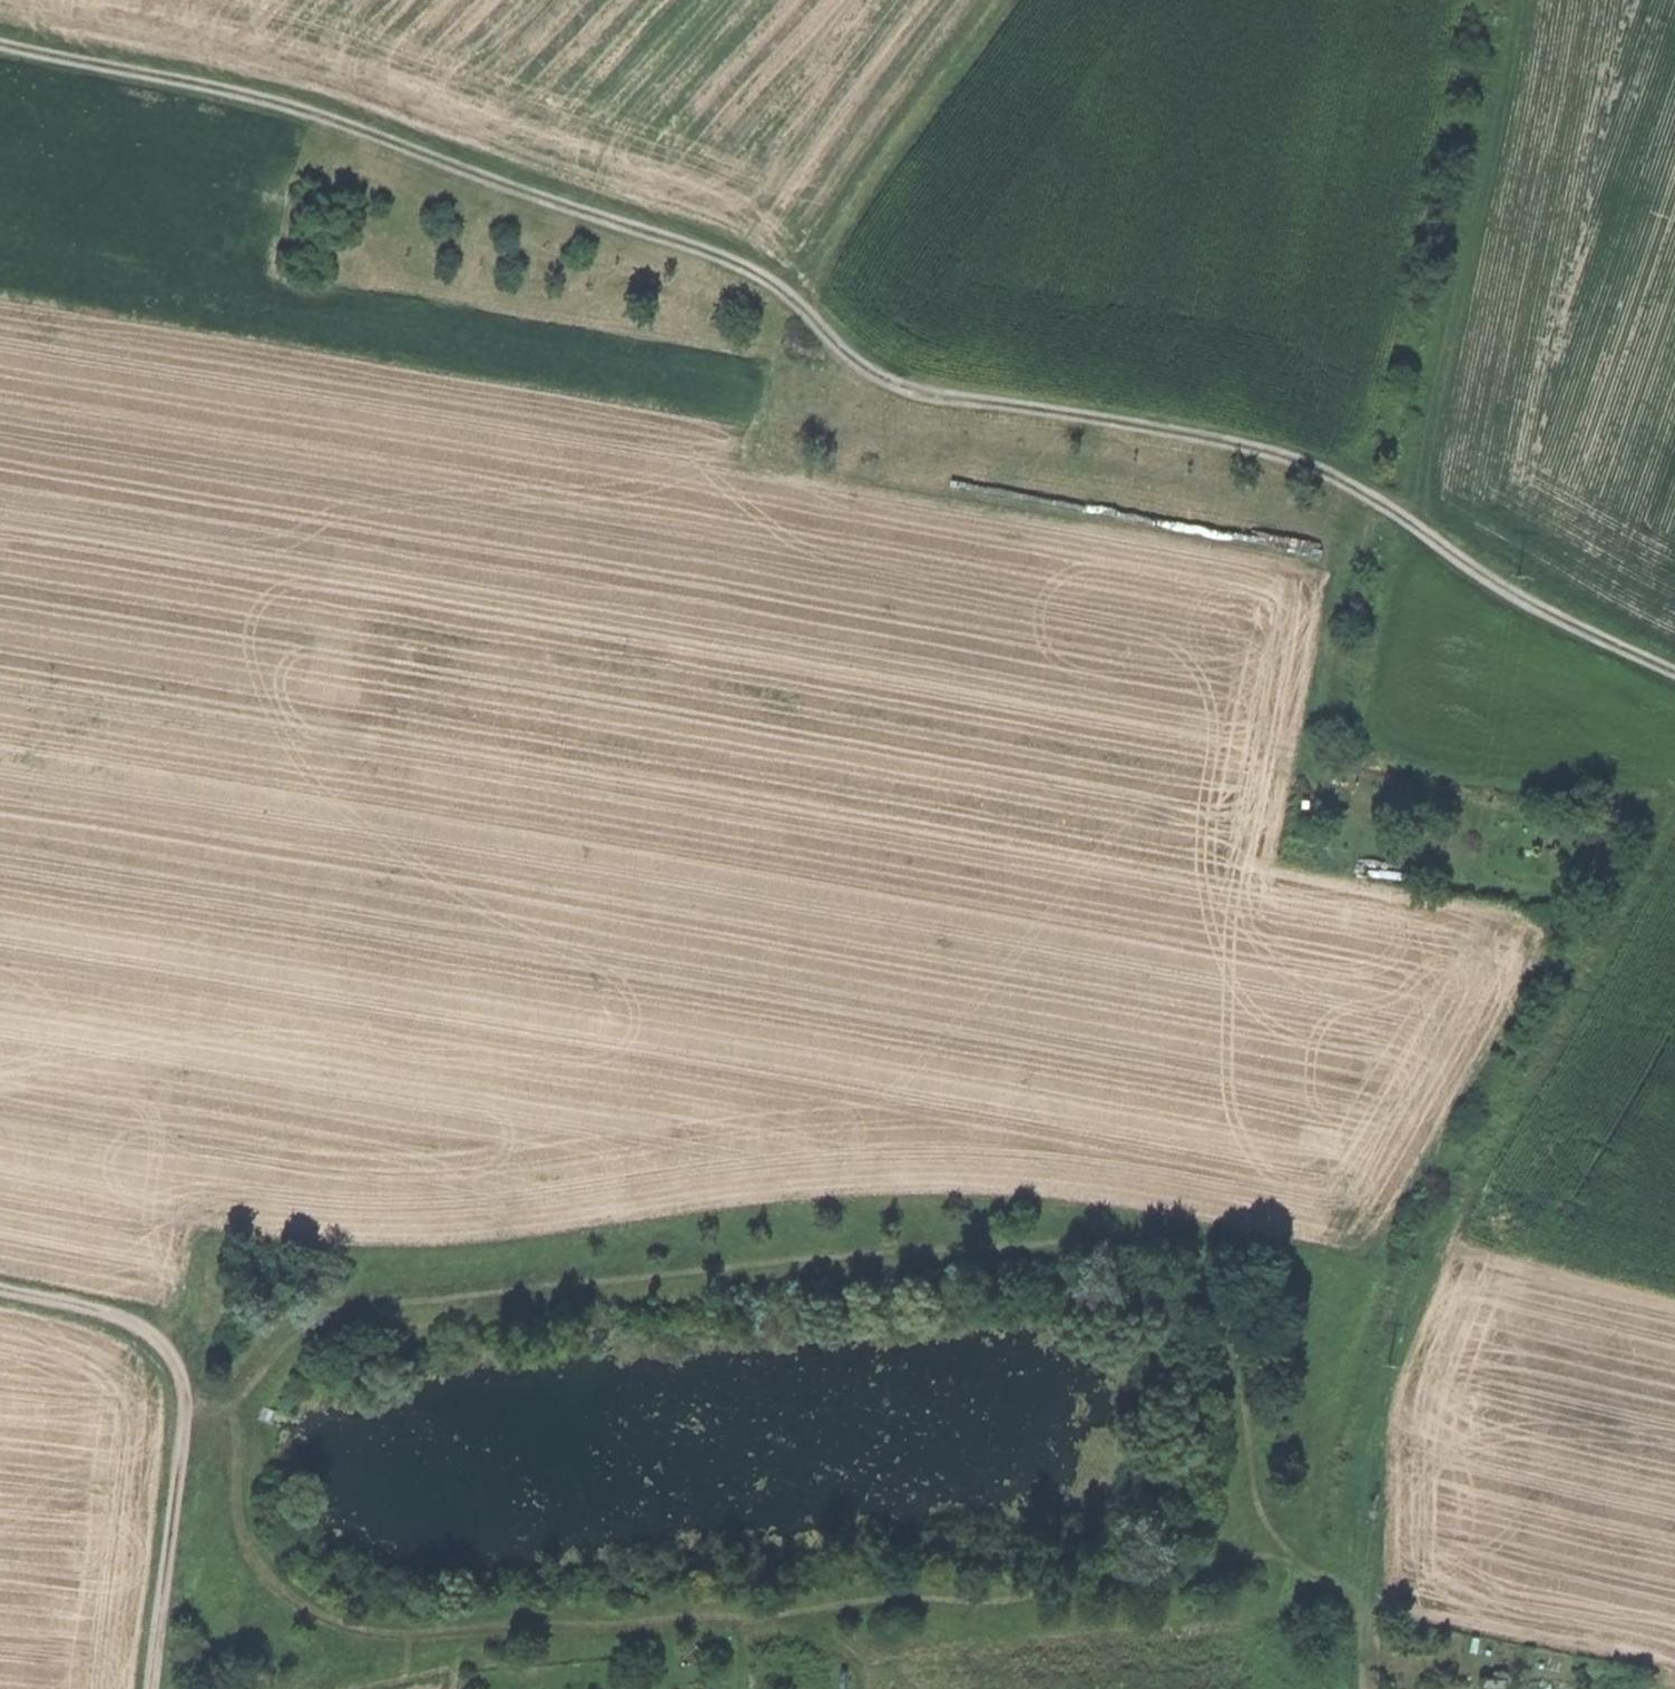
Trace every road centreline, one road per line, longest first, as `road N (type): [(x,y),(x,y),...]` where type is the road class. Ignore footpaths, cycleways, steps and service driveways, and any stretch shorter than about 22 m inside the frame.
road 1 (track): [(1674,673),(1527,601),(1321,469),(873,374),(744,264),(296,106),(0,43)]
road 2 (track): [(0,1289),(97,1308),(134,1325),(157,1342),(182,1380),(150,1688)]
road 3 (track): [(801,307),(859,188),(1002,0)]

